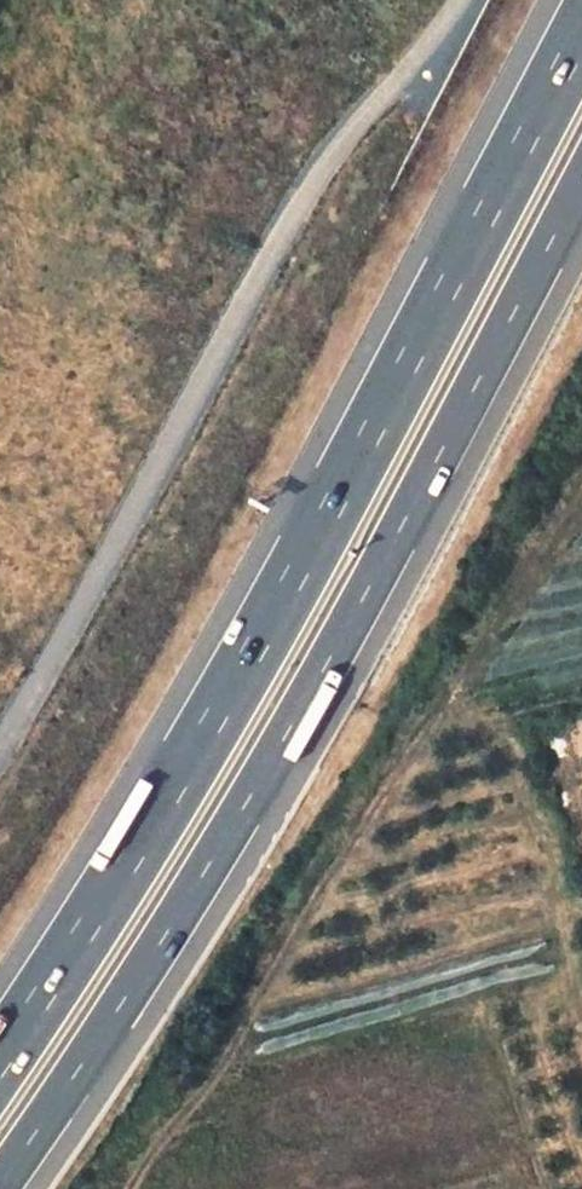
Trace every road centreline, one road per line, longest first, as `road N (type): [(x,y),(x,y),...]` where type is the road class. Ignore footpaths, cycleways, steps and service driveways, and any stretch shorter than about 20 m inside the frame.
road 1 (motorway): [(581,39),(196,757),(0,1065)]
road 2 (motorway): [(6,1188),(226,852),(581,194)]

